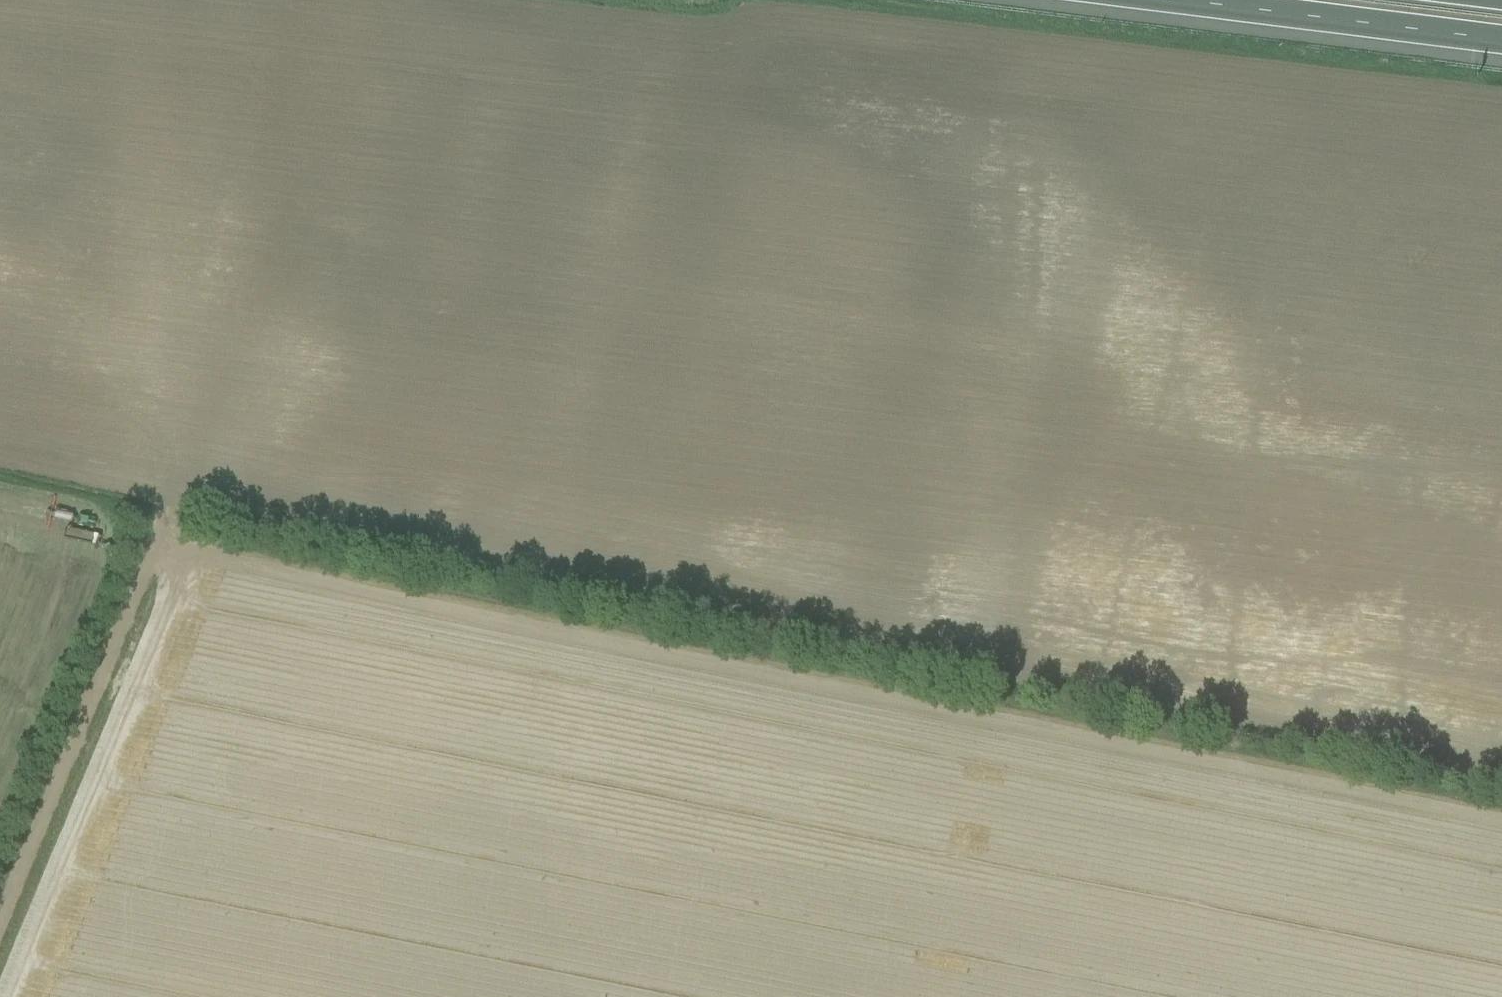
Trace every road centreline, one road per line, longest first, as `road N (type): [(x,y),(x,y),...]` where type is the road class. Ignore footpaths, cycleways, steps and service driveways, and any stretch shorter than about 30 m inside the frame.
road 1 (track): [(1501,813),(175,544),(143,564),(0,895)]
road 2 (motorway): [(1145,0),(1501,46)]

